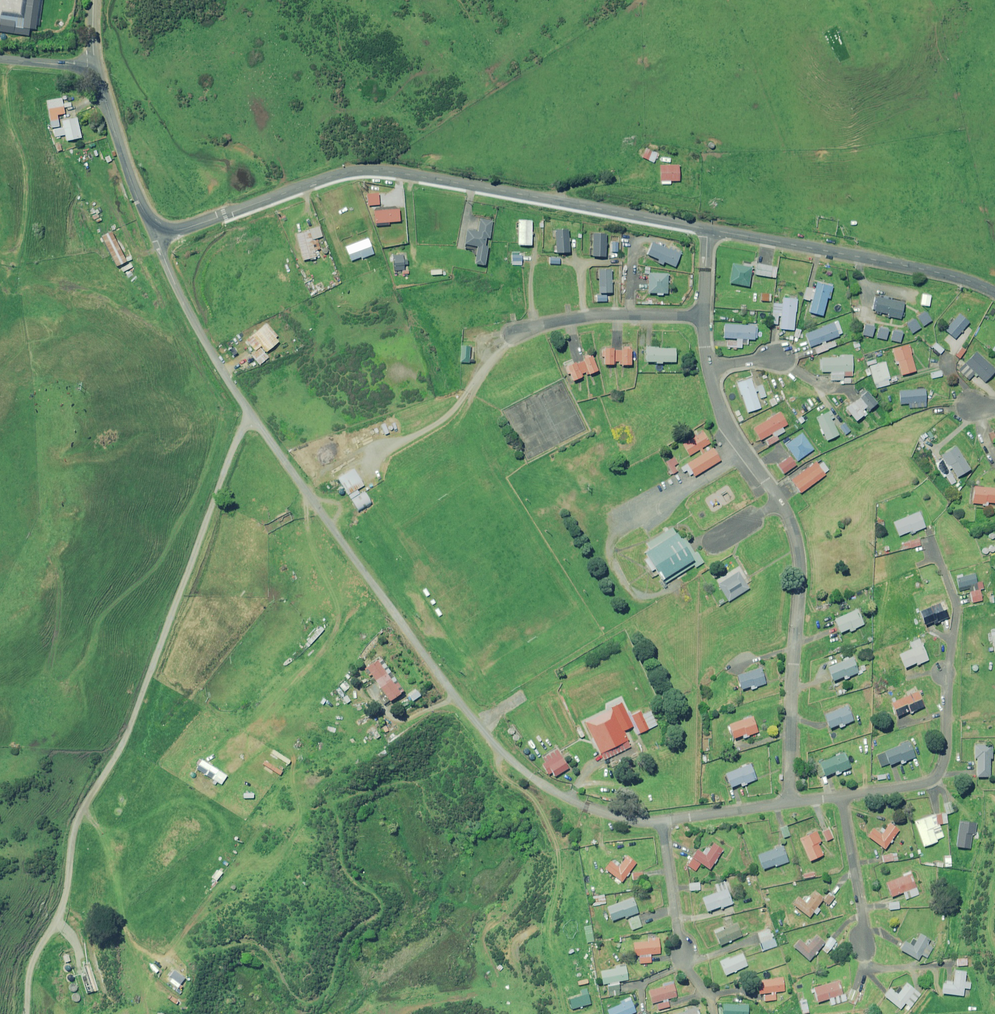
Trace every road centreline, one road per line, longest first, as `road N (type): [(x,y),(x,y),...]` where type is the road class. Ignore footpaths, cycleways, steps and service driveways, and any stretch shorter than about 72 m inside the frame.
road 1 (unclassified): [(27,1013),(30,972),(63,904),(84,810),(129,732),(252,415)]
road 2 (residential): [(252,415),(461,706),(523,772),(585,807),(663,822)]
road 3 (unclassified): [(161,229),(192,226),(319,181),(376,170),(708,229)]
road 4 (residential): [(708,368),(728,427),(780,502),(800,556),(789,802)]
road 5 (unclassified): [(708,229),(953,276),(994,293)]
road 6 (residential): [(930,534),(956,610),(944,673),(945,757),(936,777),(919,785)]
road 7 (unclassified): [(252,415),(191,316),(158,241),(161,229)]
road 8 (residential): [(704,317),(611,314),(512,333)]
road 9 (unclassified): [(95,65),(134,190),(161,229)]
road 10 (residential): [(842,796),(862,946)]
road 11 (residential): [(683,956),(663,822)]
road 12 (residential): [(663,822),(789,802)]

